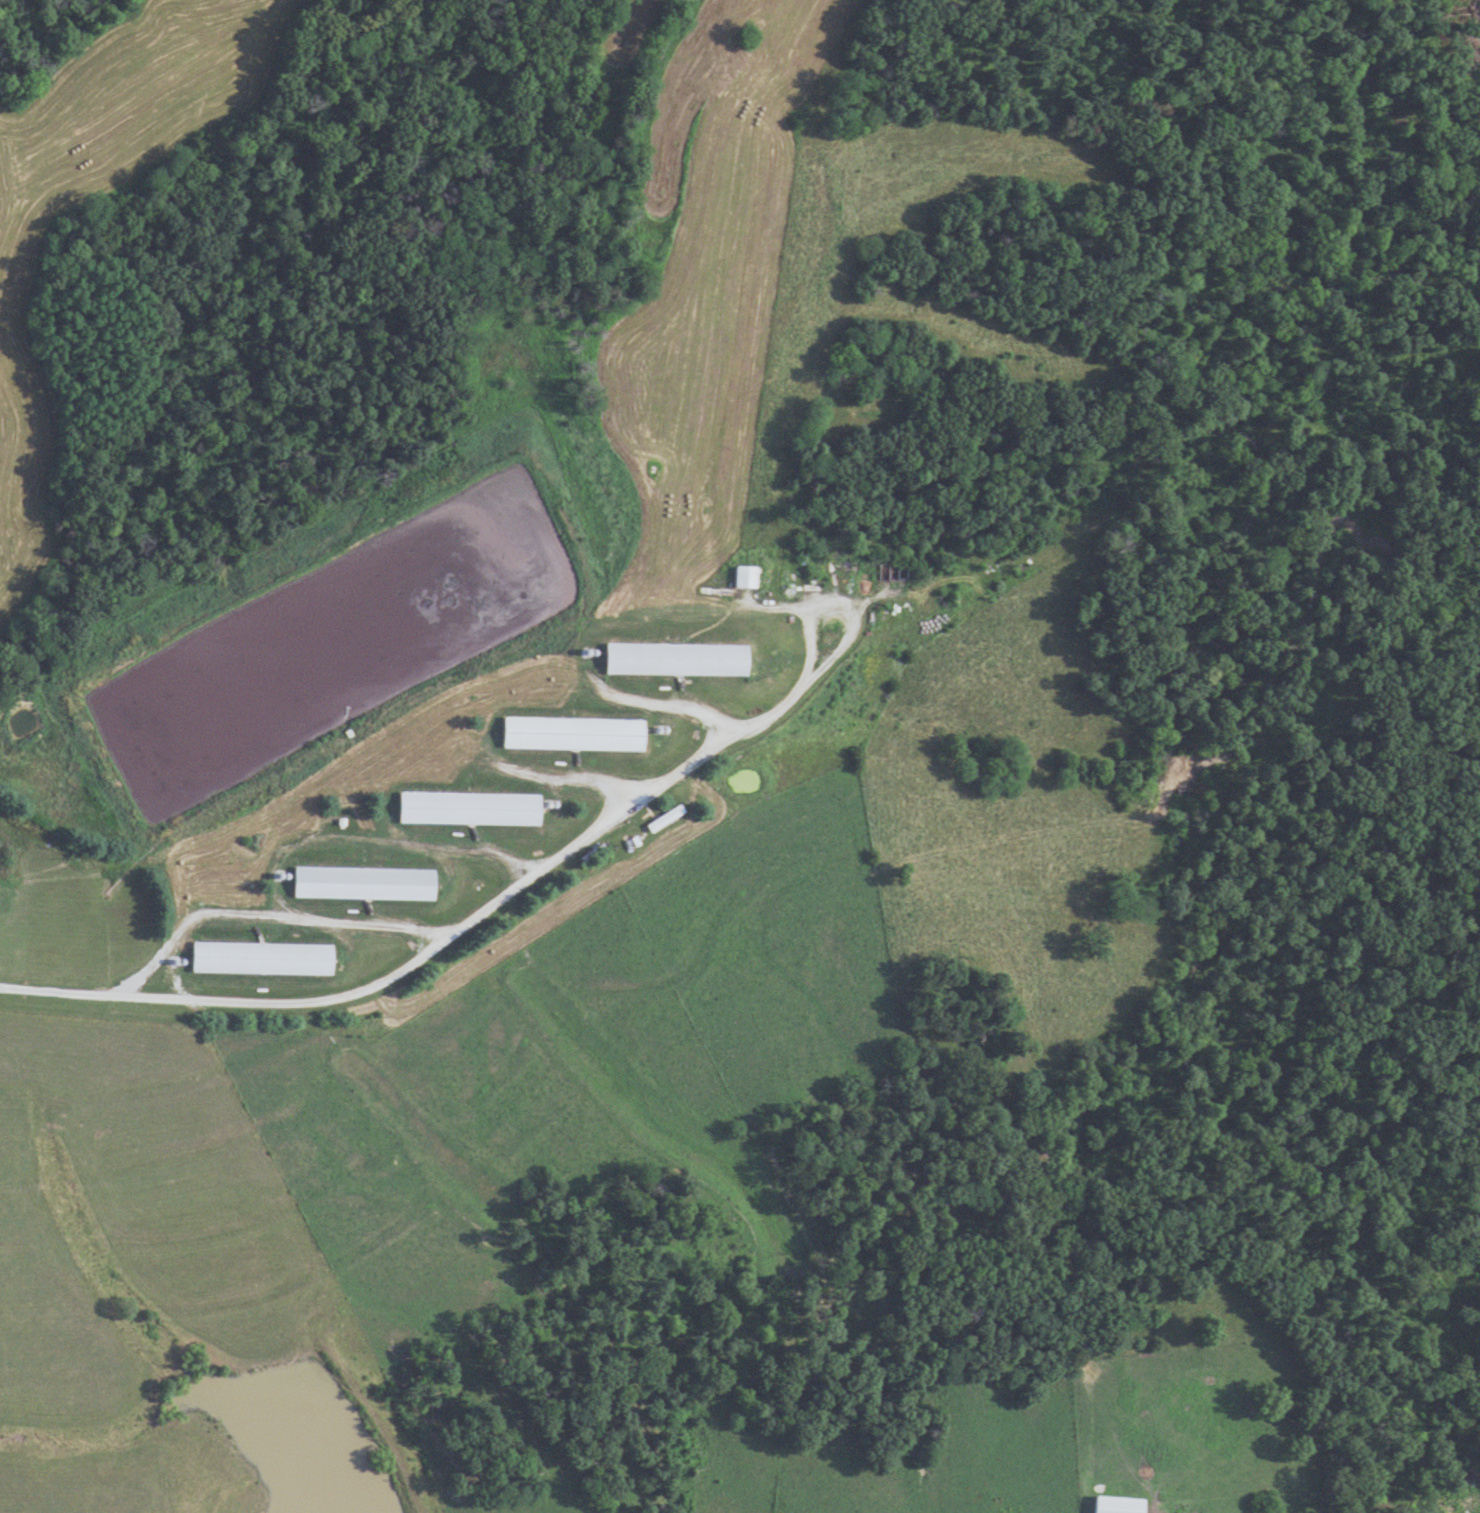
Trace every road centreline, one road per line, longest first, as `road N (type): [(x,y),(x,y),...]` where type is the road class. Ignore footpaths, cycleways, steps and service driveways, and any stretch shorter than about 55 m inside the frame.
road 1 (residential): [(0,995),(276,1013),(376,999),(779,726),(824,680)]
road 2 (residential): [(818,658),(824,680),(859,646),(868,614),(853,602),(834,602),(820,613),(818,658)]

